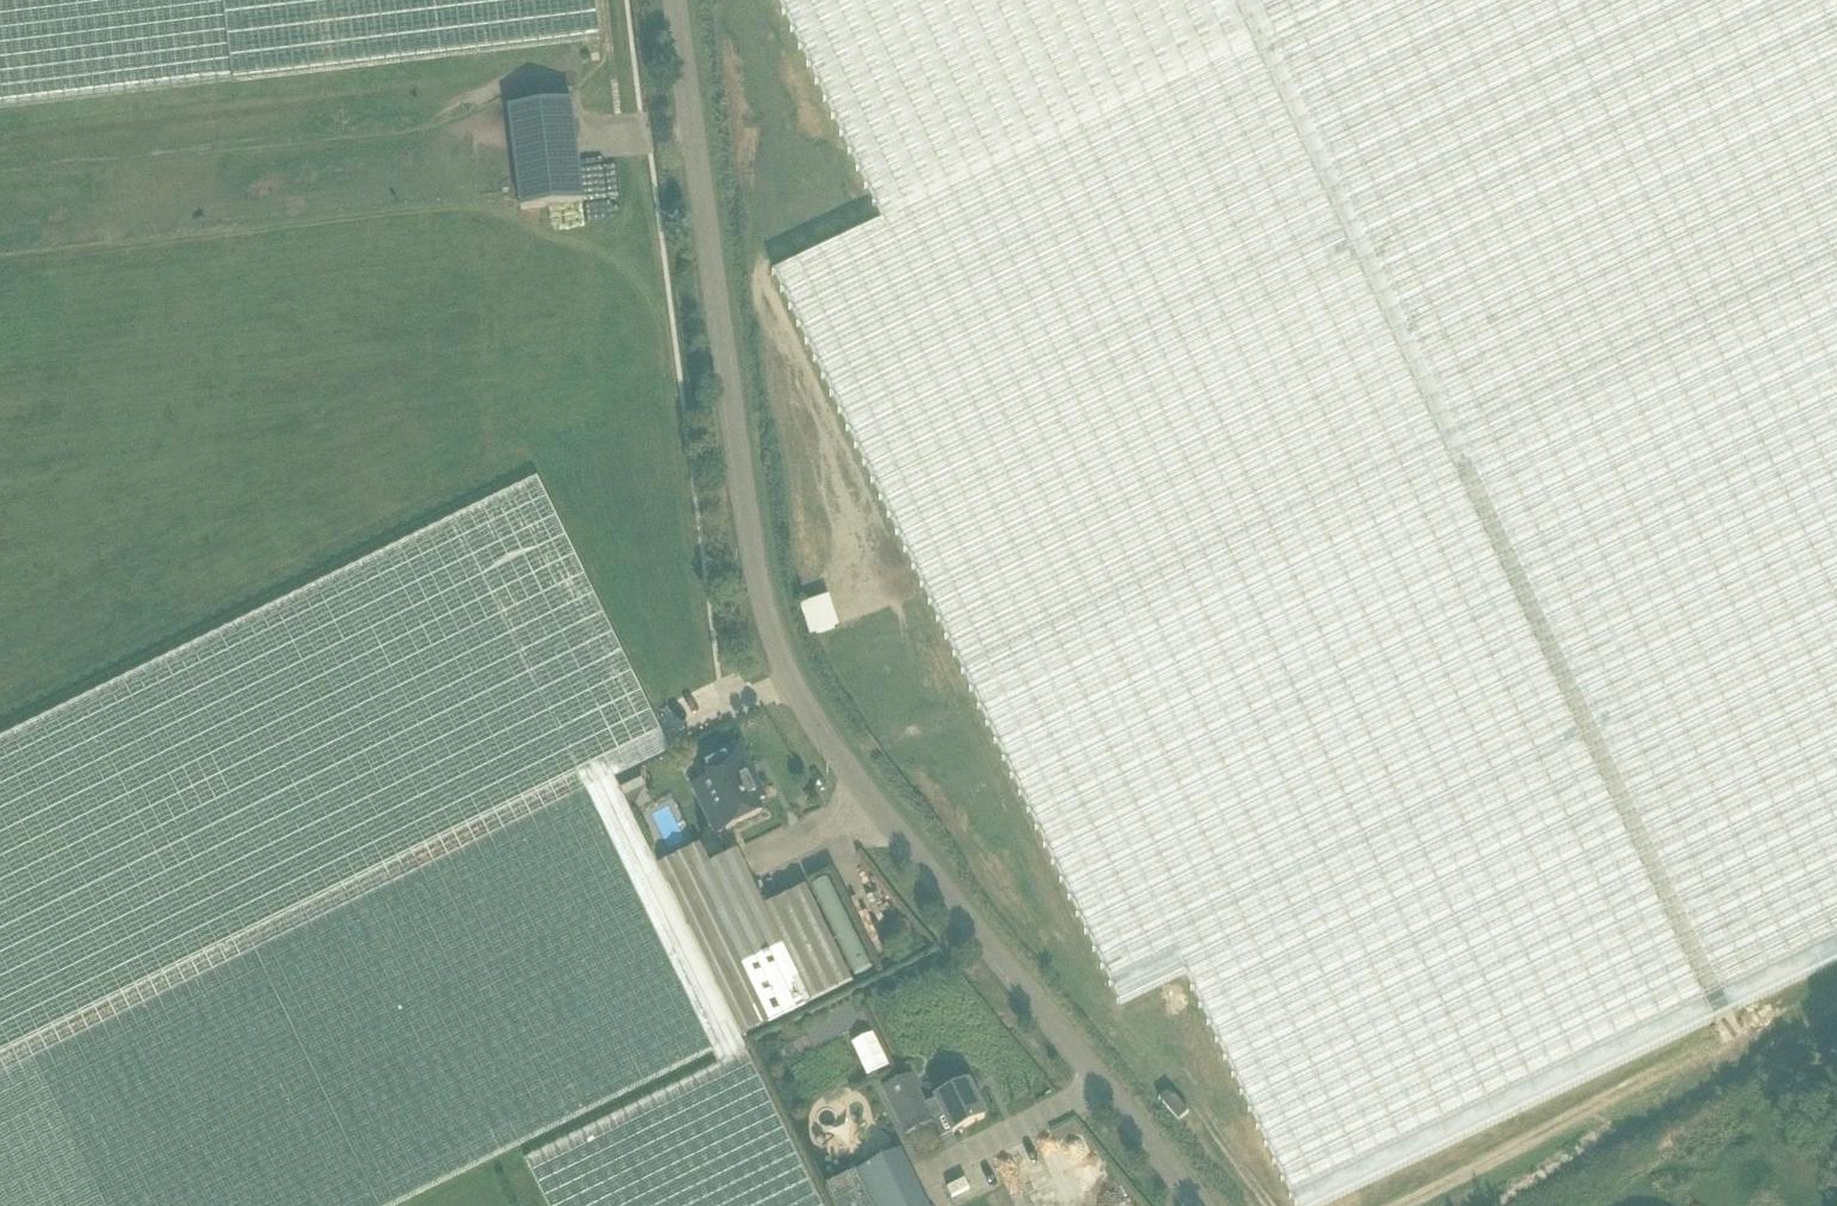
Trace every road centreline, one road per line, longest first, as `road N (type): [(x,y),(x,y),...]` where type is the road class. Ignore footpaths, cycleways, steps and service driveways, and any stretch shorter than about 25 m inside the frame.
road 1 (unclassified): [(1201,1205),(804,710),(767,630),(673,0)]

